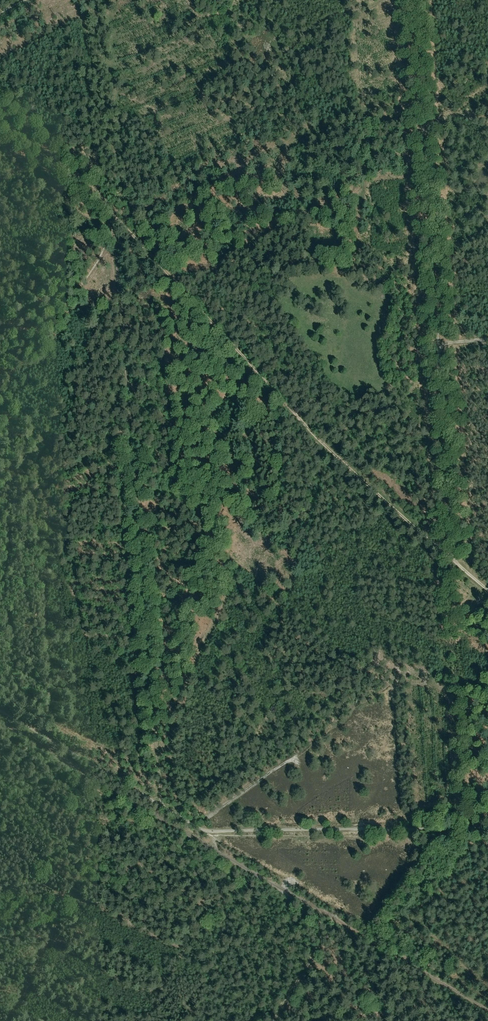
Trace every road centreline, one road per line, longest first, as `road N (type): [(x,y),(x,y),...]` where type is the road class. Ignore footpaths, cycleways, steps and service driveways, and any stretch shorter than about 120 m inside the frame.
road 1 (track): [(0,116),(115,216),(332,454),(454,562)]
road 2 (track): [(115,216),(163,820)]
road 3 (track): [(413,0),(454,562)]
road 4 (track): [(487,1010),(215,849)]
road 5 (track): [(0,722),(215,849)]
road 6 (track): [(189,835),(298,753)]

